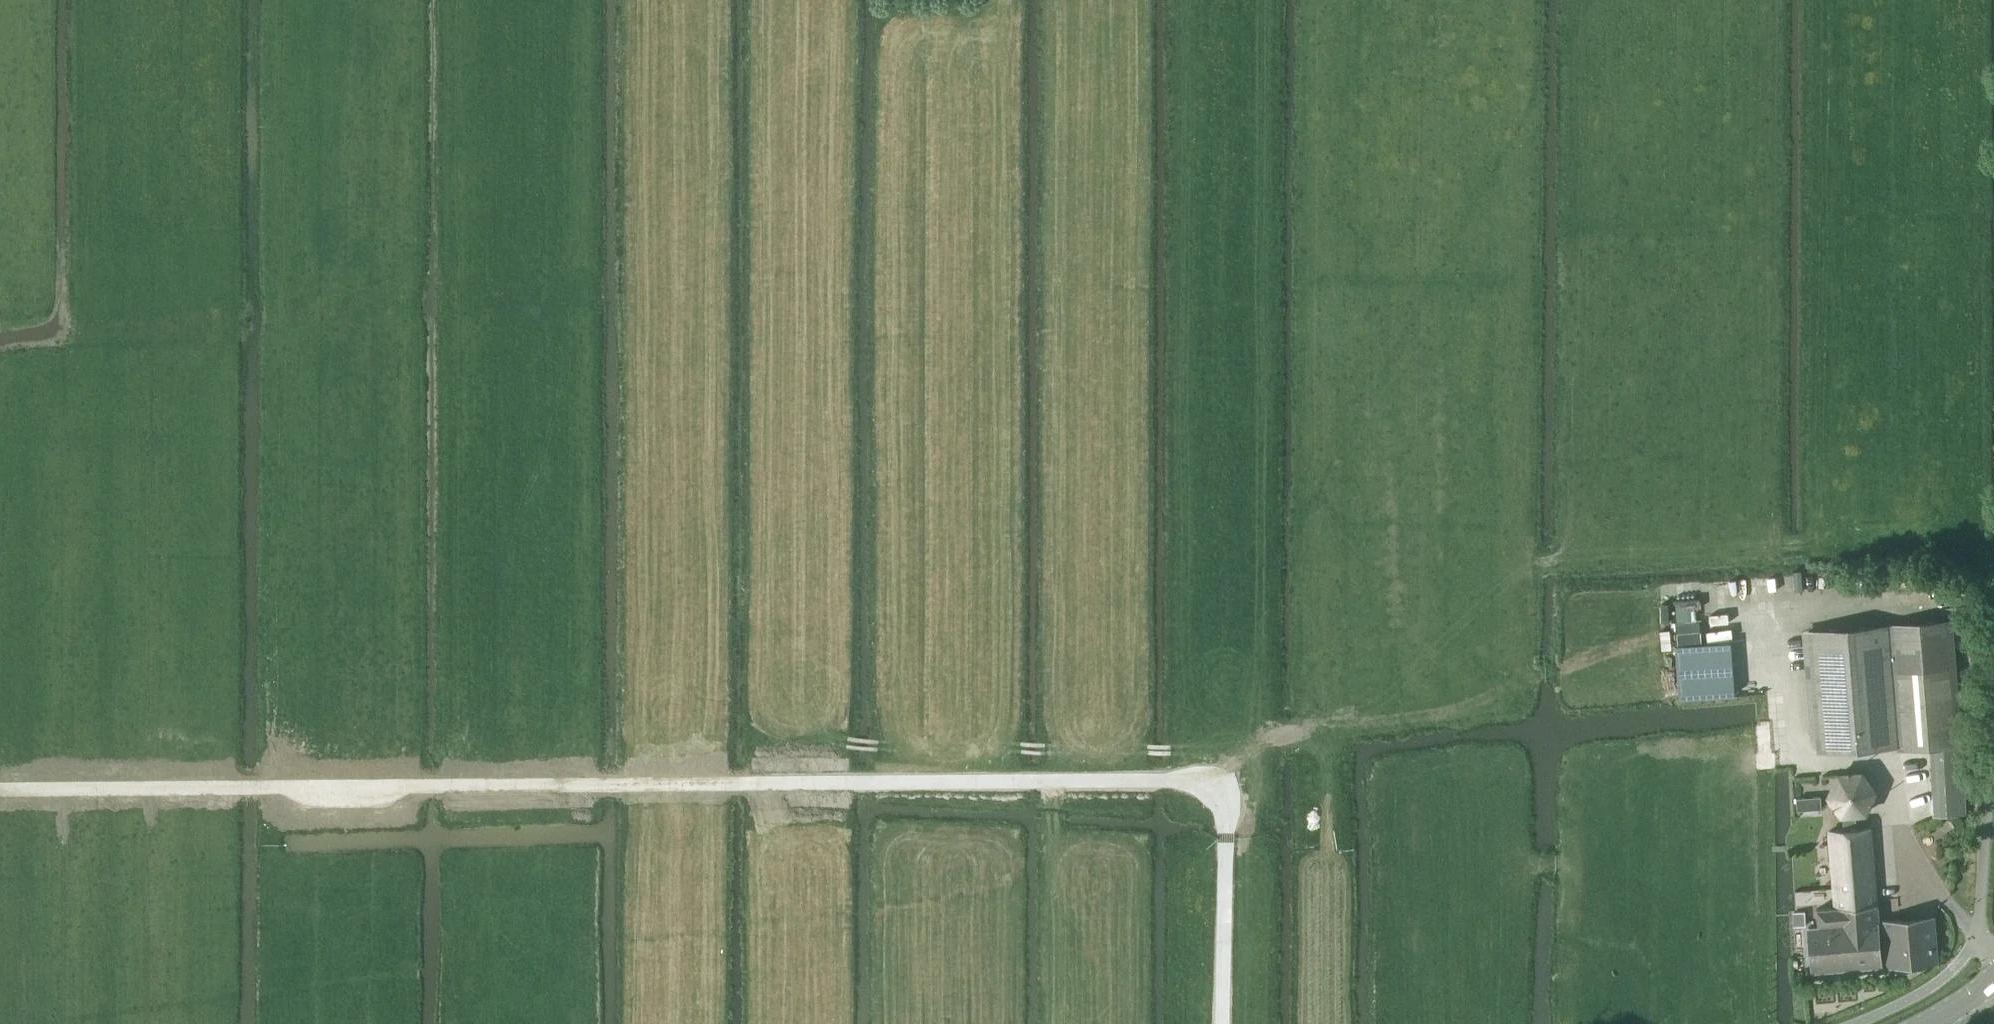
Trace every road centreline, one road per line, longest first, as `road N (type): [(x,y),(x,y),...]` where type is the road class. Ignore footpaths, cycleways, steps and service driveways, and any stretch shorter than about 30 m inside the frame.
road 1 (track): [(1224,790),(715,768)]

